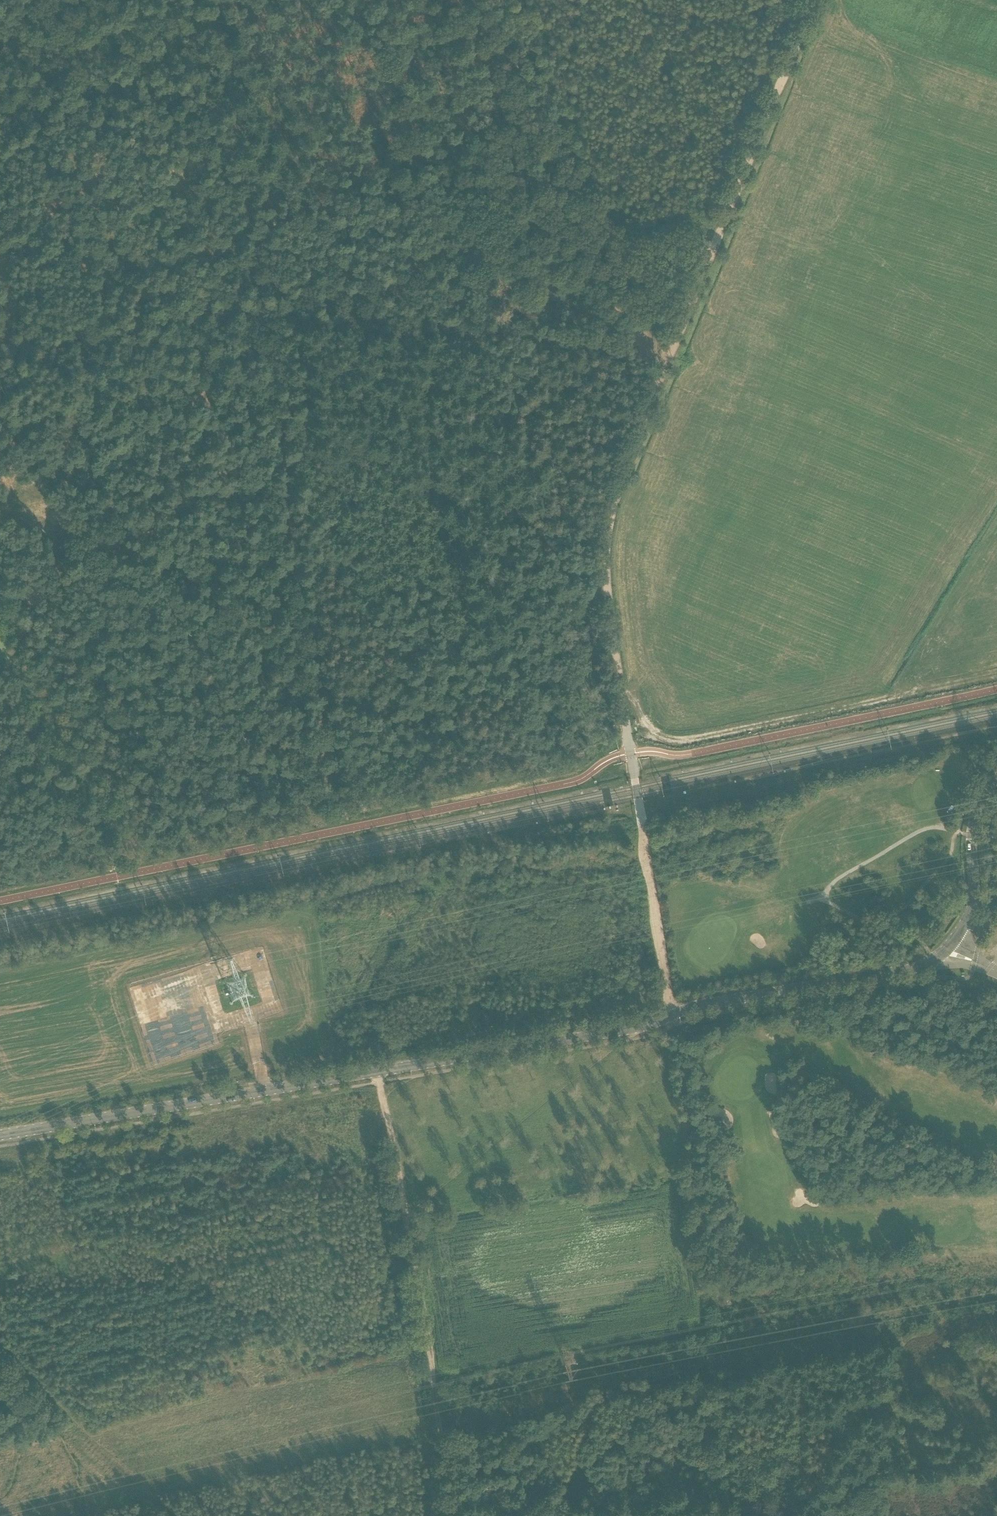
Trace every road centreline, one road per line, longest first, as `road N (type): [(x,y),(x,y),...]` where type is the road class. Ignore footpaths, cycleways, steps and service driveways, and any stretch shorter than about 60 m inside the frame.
road 1 (unclassified): [(0,1135),(640,1027),(700,1006),(928,964),(951,949)]
road 2 (track): [(380,1083),(422,1291),(453,1515)]
road 3 (track): [(631,753),(607,617),(608,527),(673,359)]
road 4 (track): [(673,359),(816,0)]
road 5 (track): [(610,331),(594,342),(265,325)]
road 6 (track): [(214,0),(265,325)]
road 7 (track): [(624,298),(490,0)]
road 8 (track): [(290,516),(337,805),(358,826)]
road 9 (track): [(0,347),(83,343),(168,327),(265,325)]
road 10 (track): [(669,1016),(631,753)]
road 11 (track): [(265,325),(290,516)]
road 12 (unclassified): [(951,949),(971,915),(975,813),(996,781)]

